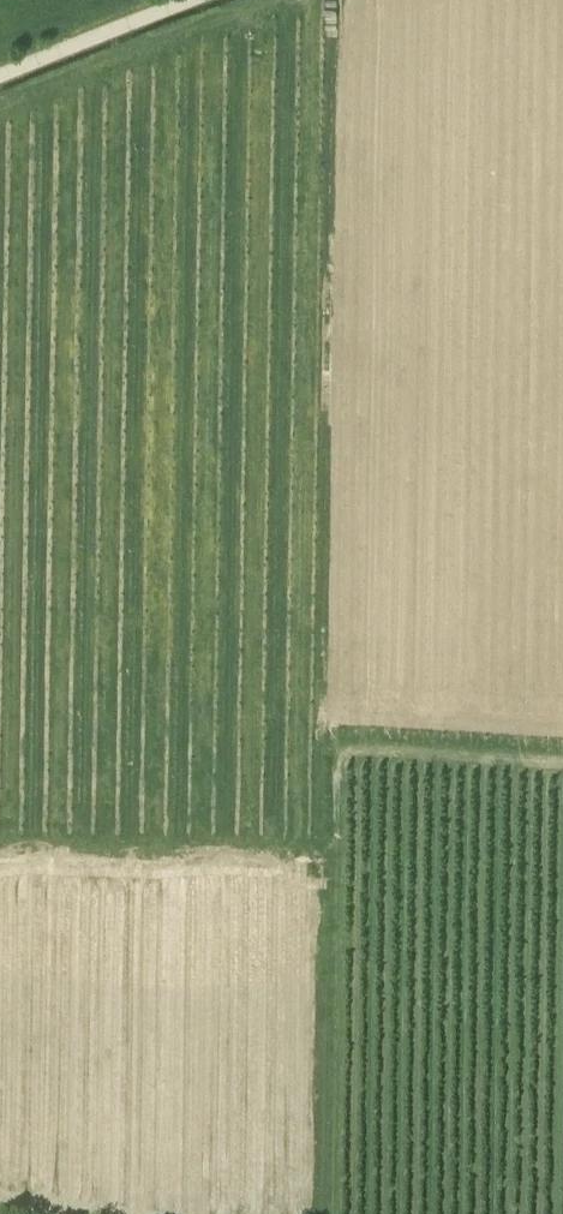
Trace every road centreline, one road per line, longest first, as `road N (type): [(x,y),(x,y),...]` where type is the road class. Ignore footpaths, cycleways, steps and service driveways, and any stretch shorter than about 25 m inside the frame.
road 1 (unclassified): [(0,75),(189,0)]

